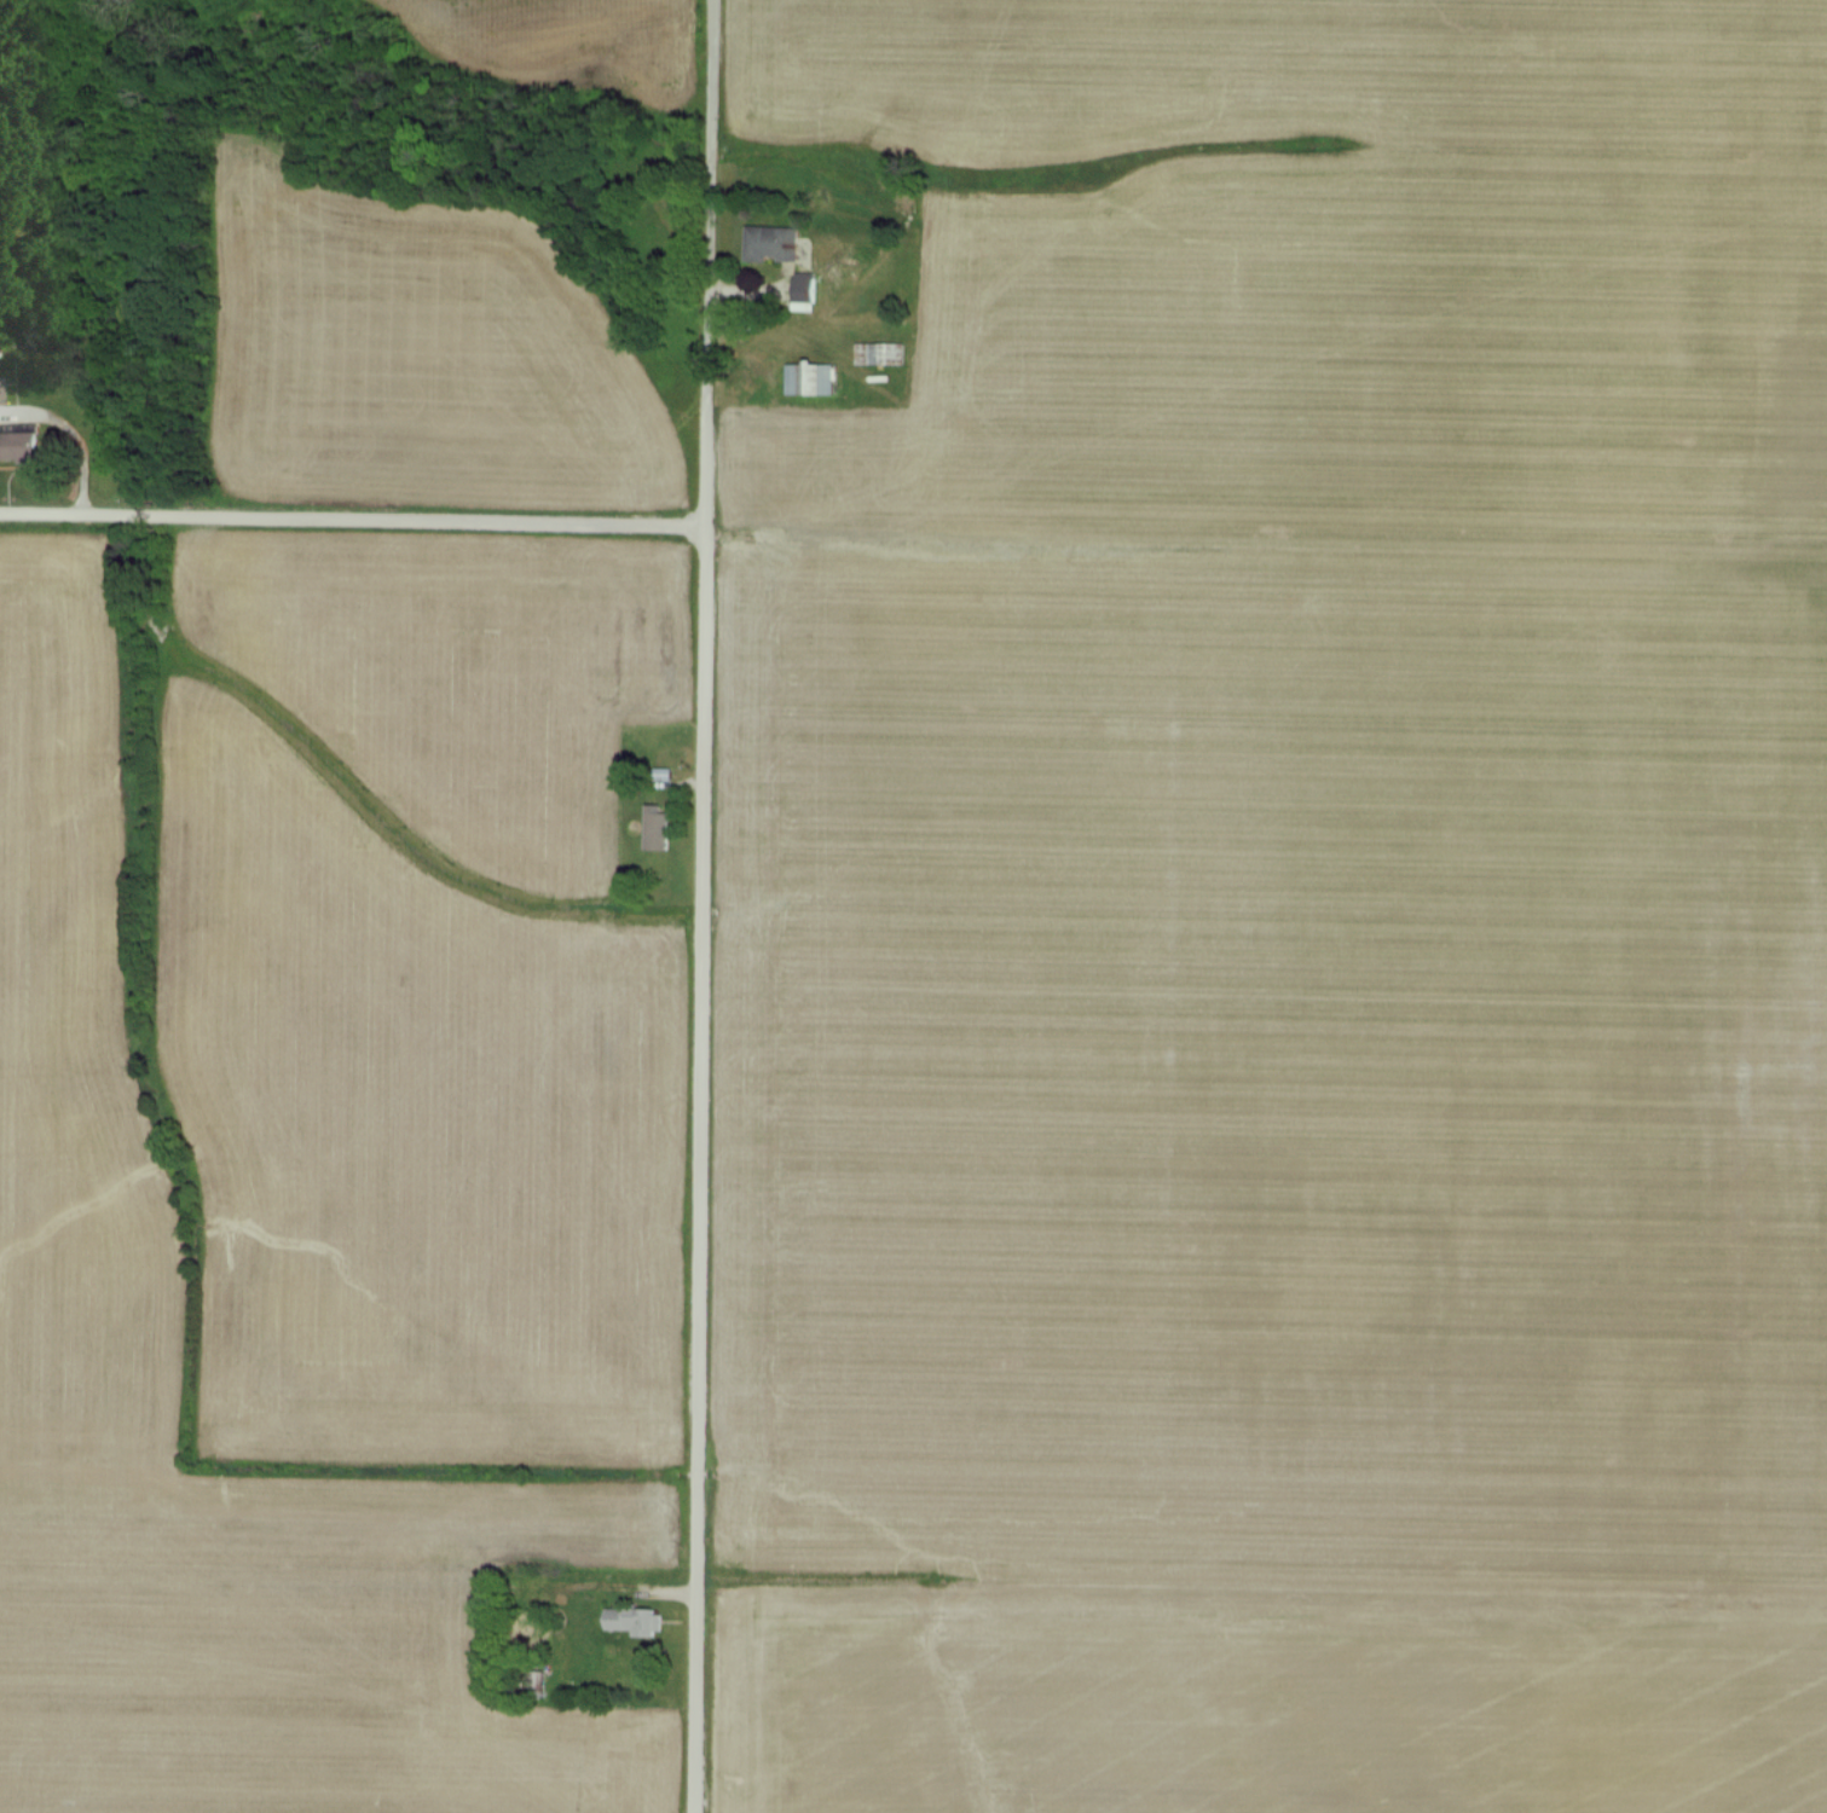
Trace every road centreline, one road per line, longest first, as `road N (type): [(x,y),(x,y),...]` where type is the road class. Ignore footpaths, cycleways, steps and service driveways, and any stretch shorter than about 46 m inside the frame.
road 1 (residential): [(695,1812),(713,0)]
road 2 (residential): [(707,521),(0,512)]

